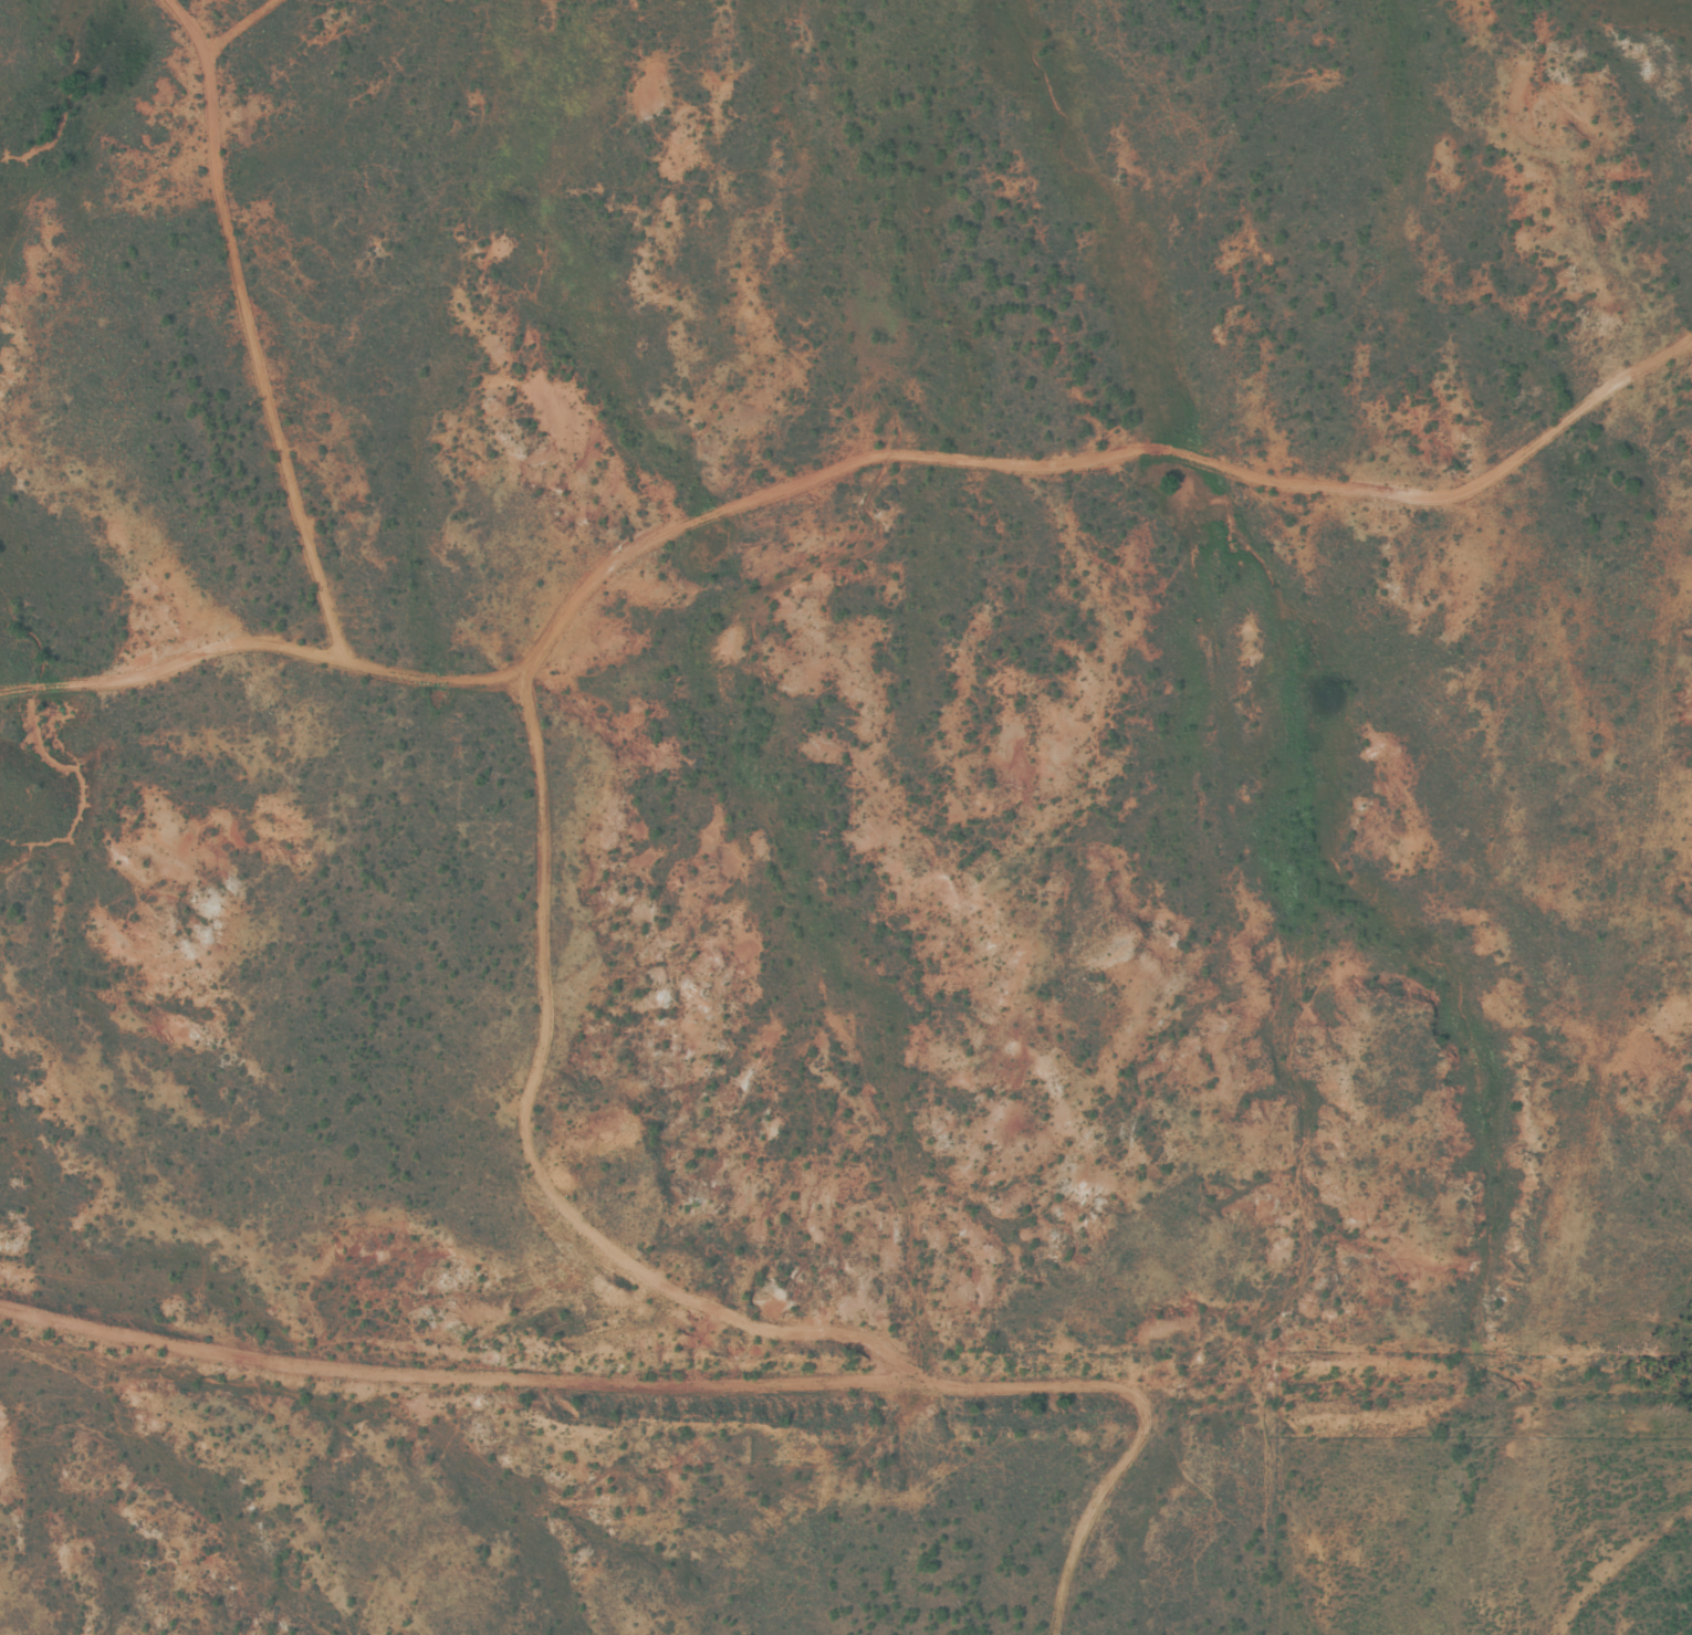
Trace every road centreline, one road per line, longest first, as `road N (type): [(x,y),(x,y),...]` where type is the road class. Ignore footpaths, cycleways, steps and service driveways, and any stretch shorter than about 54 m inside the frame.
road 1 (residential): [(1691,569),(1647,754),(1637,993),(1546,1282)]

